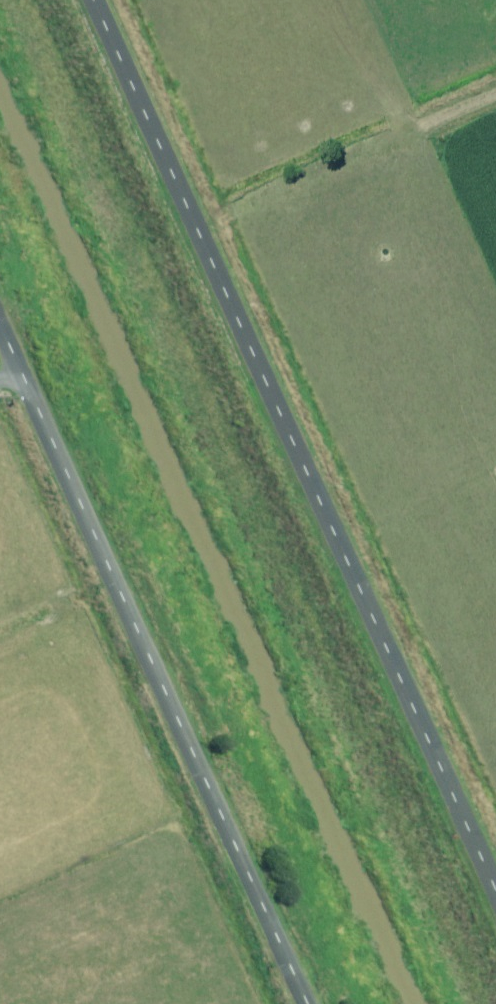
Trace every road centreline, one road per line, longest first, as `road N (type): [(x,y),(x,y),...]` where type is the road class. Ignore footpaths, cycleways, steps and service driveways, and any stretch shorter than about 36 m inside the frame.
road 1 (unclassified): [(90,0),(495,901)]
road 2 (unclassified): [(311,1003),(0,317)]

